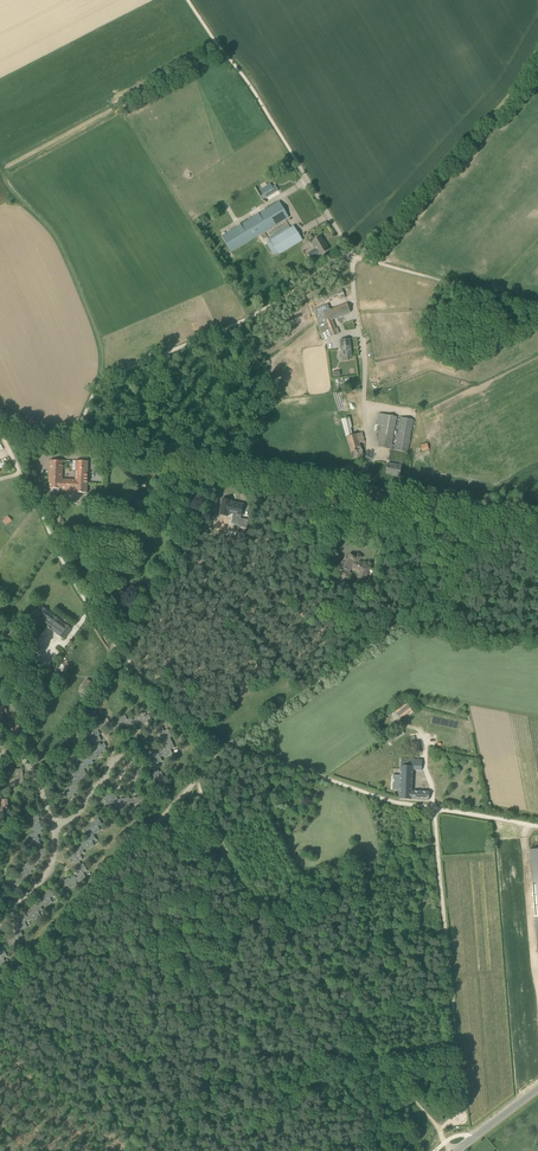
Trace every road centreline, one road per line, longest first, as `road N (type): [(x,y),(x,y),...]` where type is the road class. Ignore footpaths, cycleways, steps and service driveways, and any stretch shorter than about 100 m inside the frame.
road 1 (track): [(0,434),(111,650),(195,729),(233,745)]
road 2 (tertiary): [(364,494),(0,422)]
road 3 (track): [(355,258),(340,257),(254,314),(104,380),(75,440)]
road 4 (unclassified): [(364,494),(369,450),(355,258),(304,173)]
road 5 (track): [(442,1133),(462,1083),(436,810)]
road 6 (track): [(367,1040),(257,911),(197,783)]
road 7 (track): [(0,1018),(197,783)]
road 8 (track): [(537,53),(516,89),(375,248),(355,258)]
road 9 (track): [(33,978),(224,1147)]
road 10 (track): [(104,380),(105,360),(63,249),(0,170)]
road 11 (track): [(233,745),(406,807),(436,810)]
road 12 (track): [(406,620),(233,745)]
road 13 (track): [(304,173),(189,0)]
road 14 (track): [(537,301),(355,258)]
road 15 (track): [(367,1040),(219,1150)]
road 16 (tertiary): [(537,527),(364,494)]
road 17 (track): [(406,620),(477,587),(537,571)]

